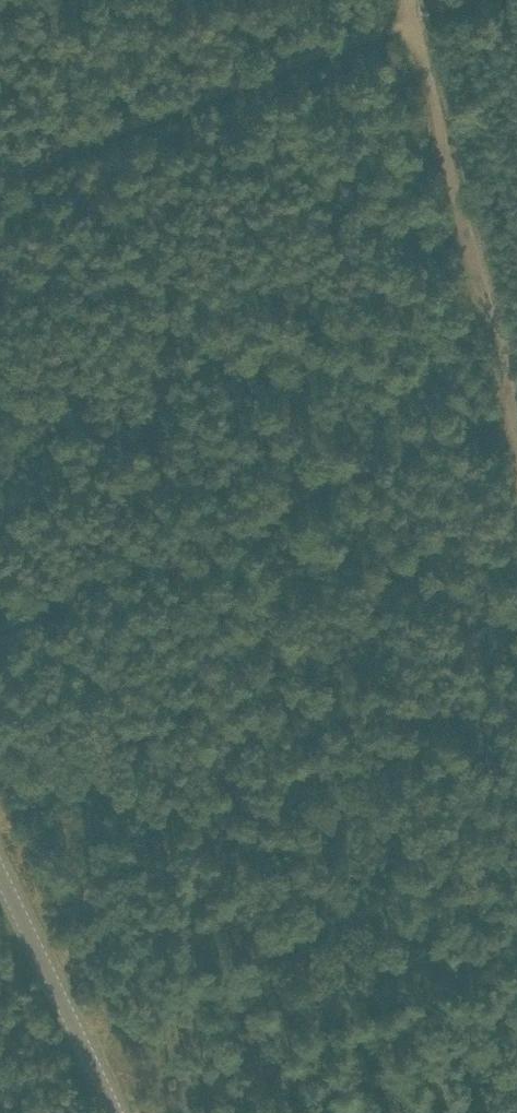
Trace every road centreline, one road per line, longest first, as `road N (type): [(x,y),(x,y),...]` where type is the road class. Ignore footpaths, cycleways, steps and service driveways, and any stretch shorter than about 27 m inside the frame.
road 1 (track): [(516,376),(417,0)]
road 2 (tertiary): [(114,1112),(0,875)]

